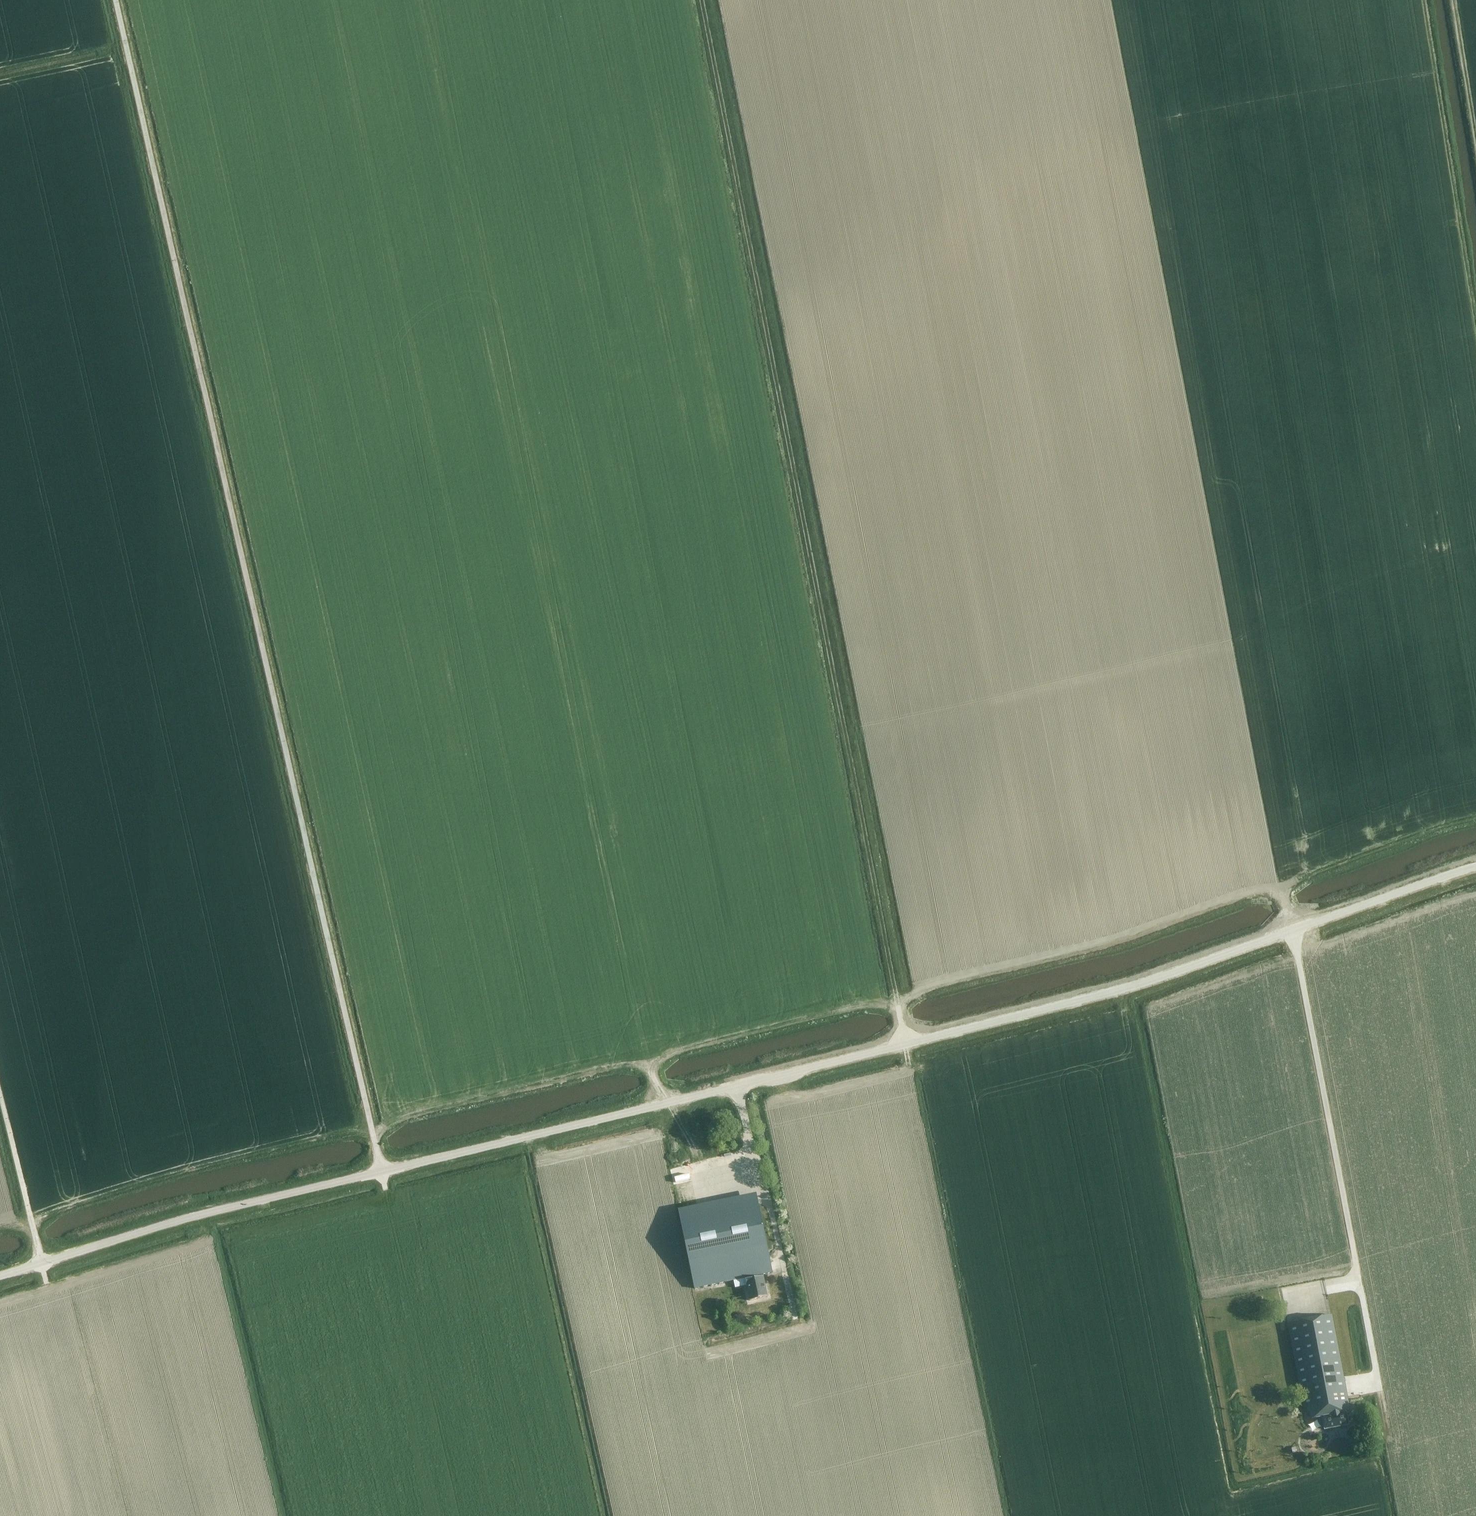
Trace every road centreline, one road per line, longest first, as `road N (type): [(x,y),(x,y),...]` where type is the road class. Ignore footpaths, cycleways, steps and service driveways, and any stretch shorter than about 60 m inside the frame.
road 1 (unclassified): [(0,1275),(206,1213),(1099,995),(1475,866)]
road 2 (track): [(41,1262),(104,1515)]

